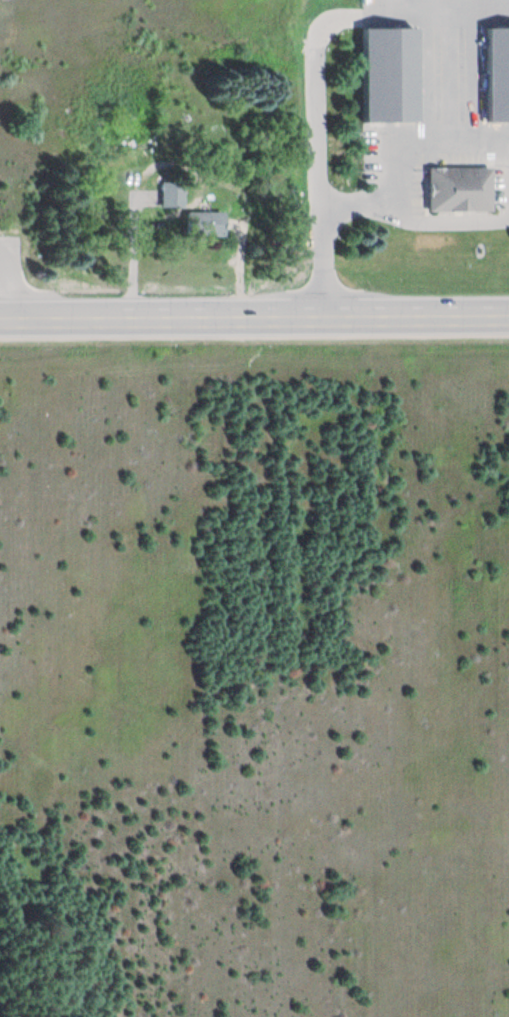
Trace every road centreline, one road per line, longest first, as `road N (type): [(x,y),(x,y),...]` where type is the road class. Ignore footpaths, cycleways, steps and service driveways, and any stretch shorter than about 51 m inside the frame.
road 1 (primary): [(508,316),(0,319)]

